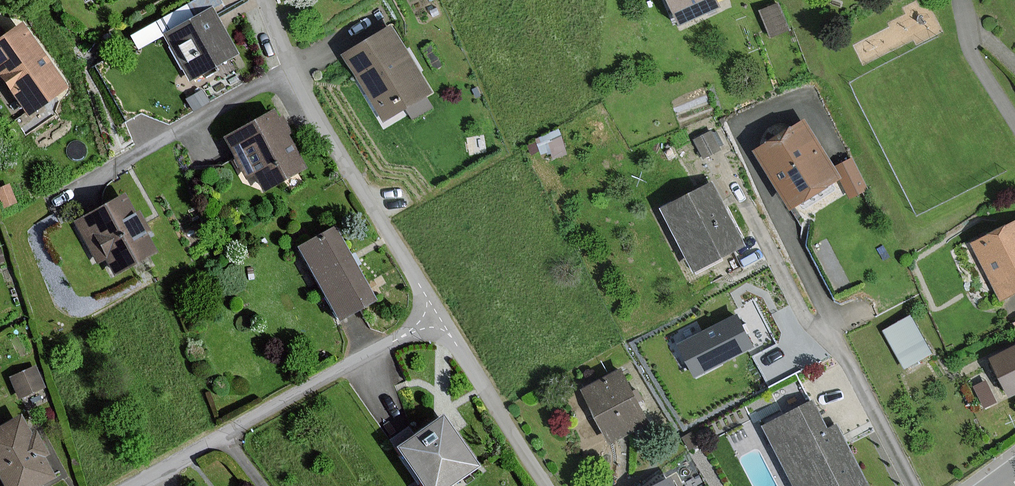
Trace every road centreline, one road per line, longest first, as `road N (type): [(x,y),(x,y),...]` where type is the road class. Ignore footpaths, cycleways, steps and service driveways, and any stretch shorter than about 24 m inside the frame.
road 1 (residential): [(266,0),(310,106),(432,317)]
road 2 (residential): [(134,485),(432,317)]
road 3 (residential): [(432,317),(549,485)]

